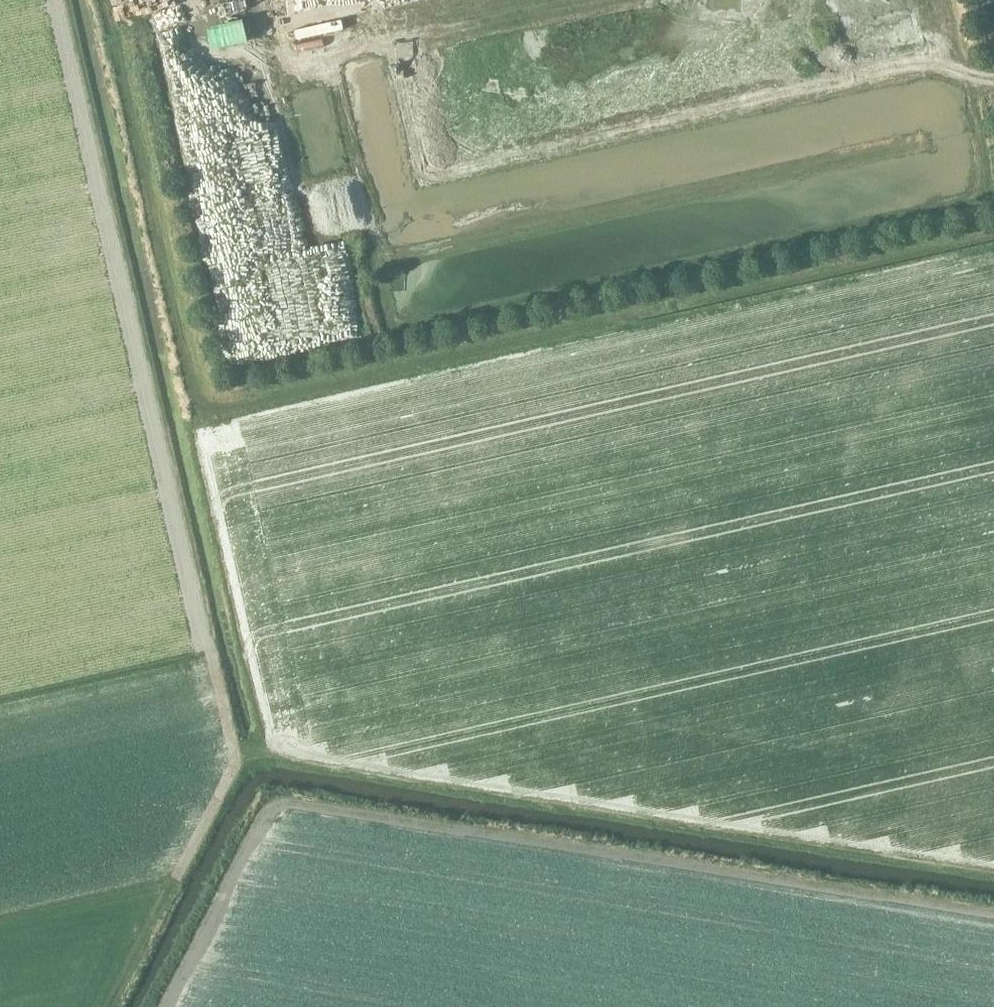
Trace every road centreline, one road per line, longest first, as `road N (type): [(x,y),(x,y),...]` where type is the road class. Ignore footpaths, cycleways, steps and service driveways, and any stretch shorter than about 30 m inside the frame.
road 1 (track): [(993,868),(300,758),(255,761)]
road 2 (track): [(257,284),(194,25),(295,0)]

